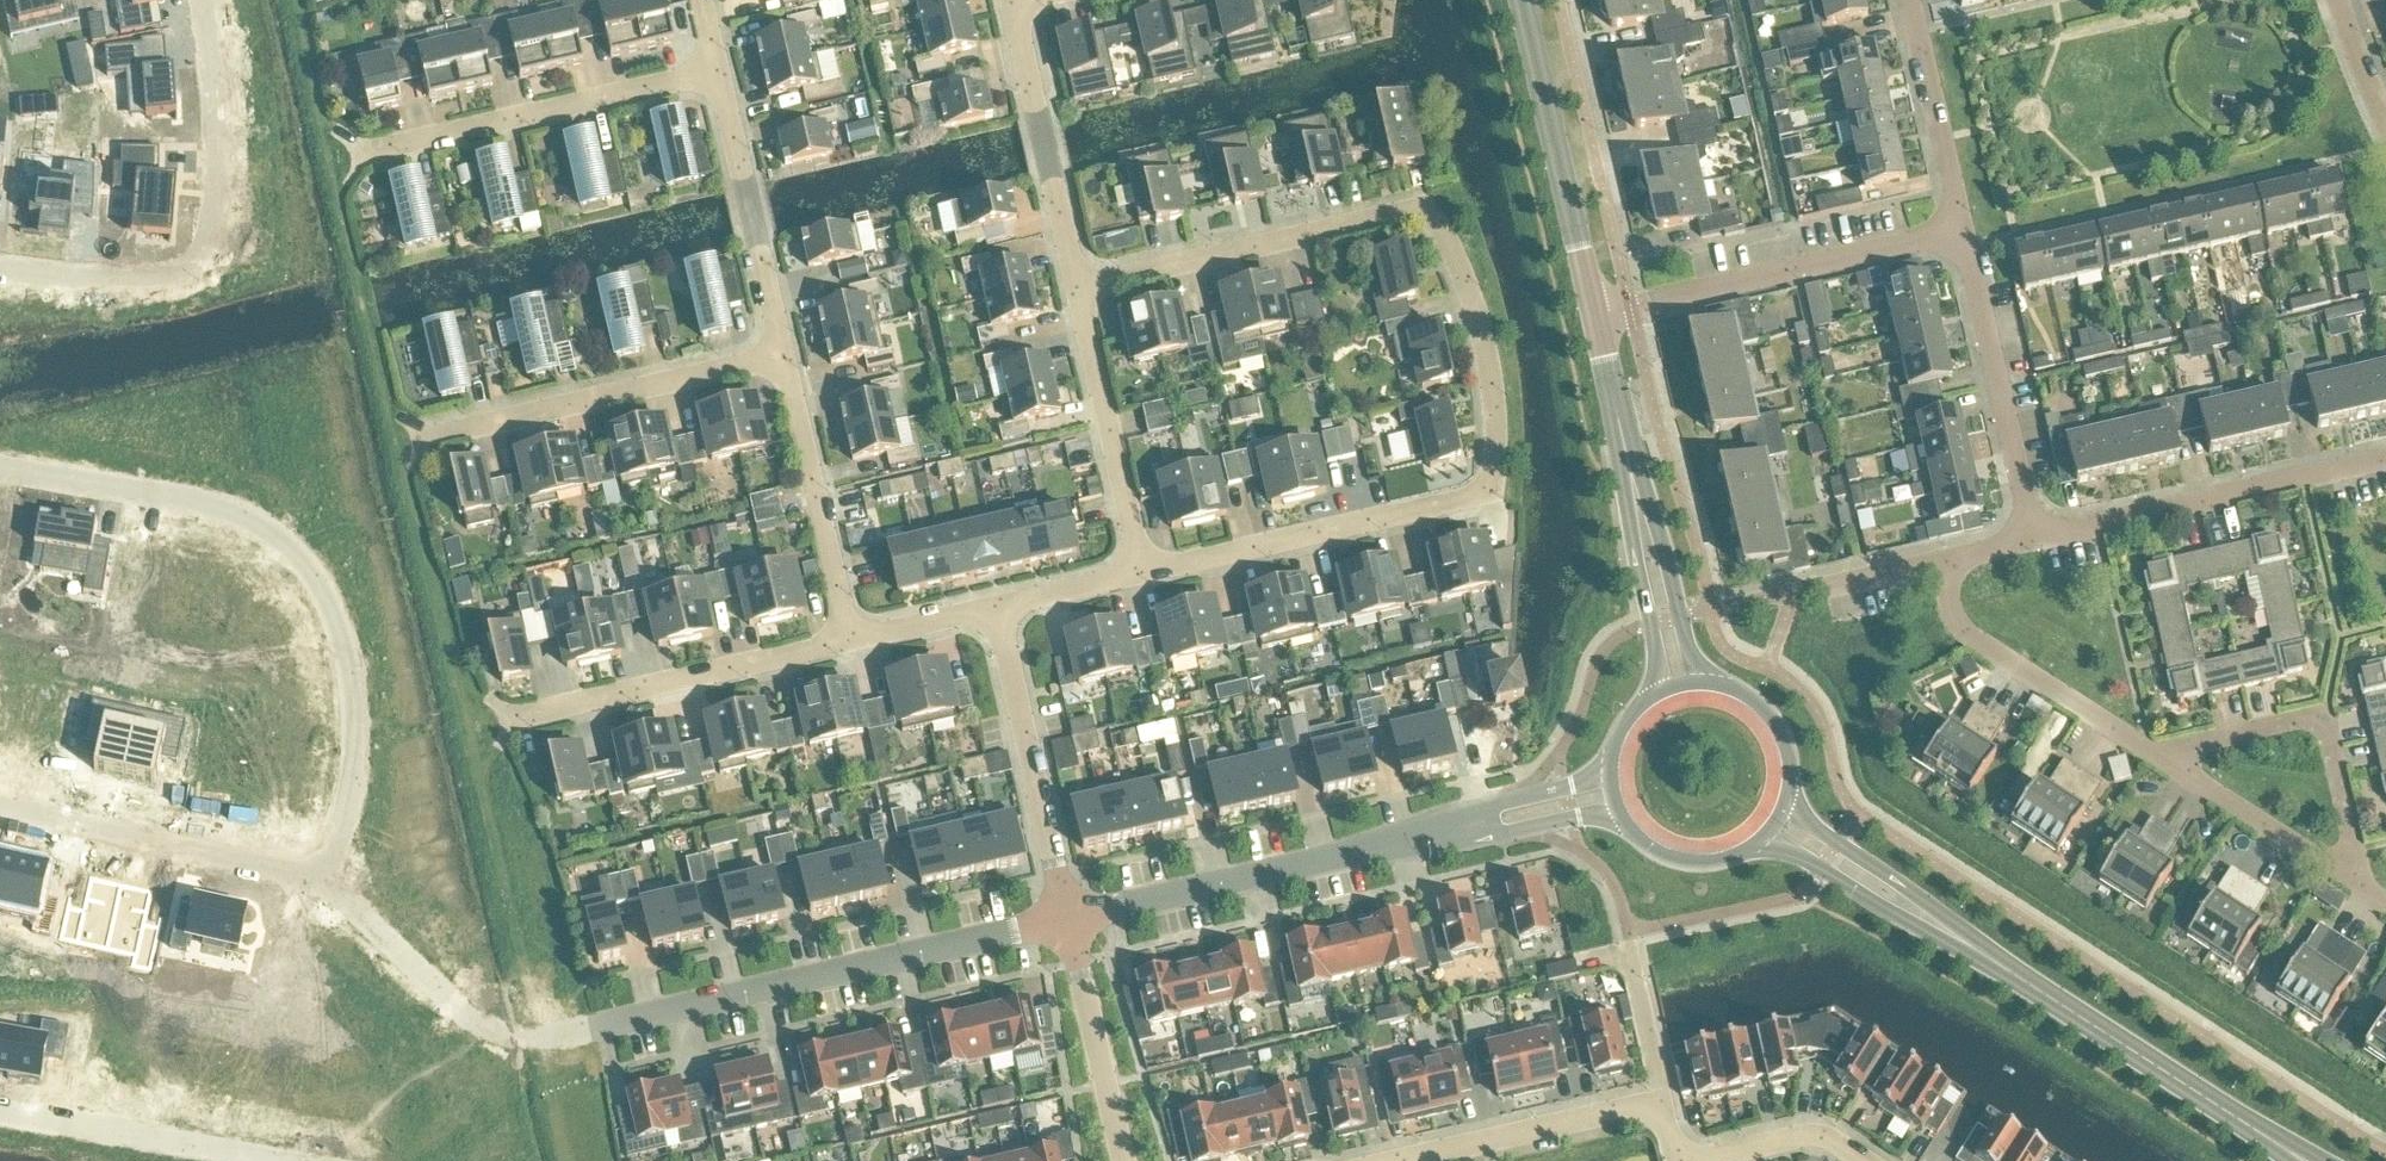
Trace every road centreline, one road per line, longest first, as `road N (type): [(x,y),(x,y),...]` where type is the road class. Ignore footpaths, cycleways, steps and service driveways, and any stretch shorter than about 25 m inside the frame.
road 1 (residential): [(1142,575),(1486,495),(1495,443),(1482,336),(1436,225),(1406,213),(1076,289)]
road 2 (residential): [(0,472),(257,522),(328,592),(356,685),(355,753),(346,833),(323,886)]
road 3 (unclassified): [(1066,922),(553,1042)]
road 4 (residential): [(0,270),(107,279),(195,266),(213,234),(217,141),(200,0)]
road 5 (unclassified): [(1470,828),(1066,922)]
road 6 (tertiary): [(1966,947),(2285,1155)]
road 7 (residential): [(1961,231),(1595,316)]
road 8 (residential): [(783,357),(428,439)]
road 9 (residential): [(2385,461),(2034,542)]
road 10 (residential): [(718,74),(369,154)]
road 11 (residential): [(519,719),(847,642)]
road 12 (residential): [(2339,876),(2354,851),(2323,716),(2181,749),(2169,768)]
road 13 (unclassified): [(0,809),(323,886)]
road 14 (tertiary): [(1520,0),(1595,316)]
road 15 (residential): [(1066,922),(995,609)]
road 16 (residential): [(1940,563),(1963,634),(2169,768)]
road 17 (residential): [(1961,231),(2034,542)]
road 18 (residential): [(1142,575),(1076,289)]
road 19 (residential): [(847,642),(783,357)]
road 20 (residential): [(1076,289),(1010,5)]
road 21 (residential): [(783,357),(718,74)]
road 22 (unclassified): [(323,886),(479,1027),(553,1042)]
road 23 (residential): [(0,1114),(266,1160)]
road 24 (residential): [(1655,1110),(1636,1108),(1410,1160)]
road 25 (residential): [(1123,1160),(1066,922)]
road 26 (residential): [(1908,0),(1961,231)]
road 27 (tertiary): [(1966,947),(1915,899),(1803,819),(1788,798)]
road 28 (tertiary): [(1631,472),(1624,489),(1657,671),(1650,699)]
road 29 (tertiary): [(1758,846),(1786,852),(1966,947)]
road 30 (tertiary): [(1709,685),(1691,661),(1642,486),(1631,472)]
road 31 (residential): [(1655,1110),(1657,1081),(1627,955),(1580,966)]
road 32 (residential): [(2169,768),(2339,876)]
road 33 (residential): [(1861,1160),(1807,1138),(1706,1160)]
road 34 (tertiary): [(1595,316),(1631,472)]
road 35 (unclassified): [(1470,828),(1503,836),(1578,819),(1623,825)]
road 36 (unclassified): [(1609,766),(1572,788),(1497,806),(1470,828)]
road 37 (tertiary): [(1788,798),(1791,772),(1774,724),(1734,692),(1709,685)]
road 38 (tertiary): [(1623,825),(1640,844),(1686,866),(1736,859),(1758,846)]
road 39 (residential): [(847,642),(995,609)]
road 40 (residential): [(995,609),(1142,575)]
road 41 (residential): [(2336,0),(2385,124)]
road 42 (residential): [(1940,563),(1822,590)]

